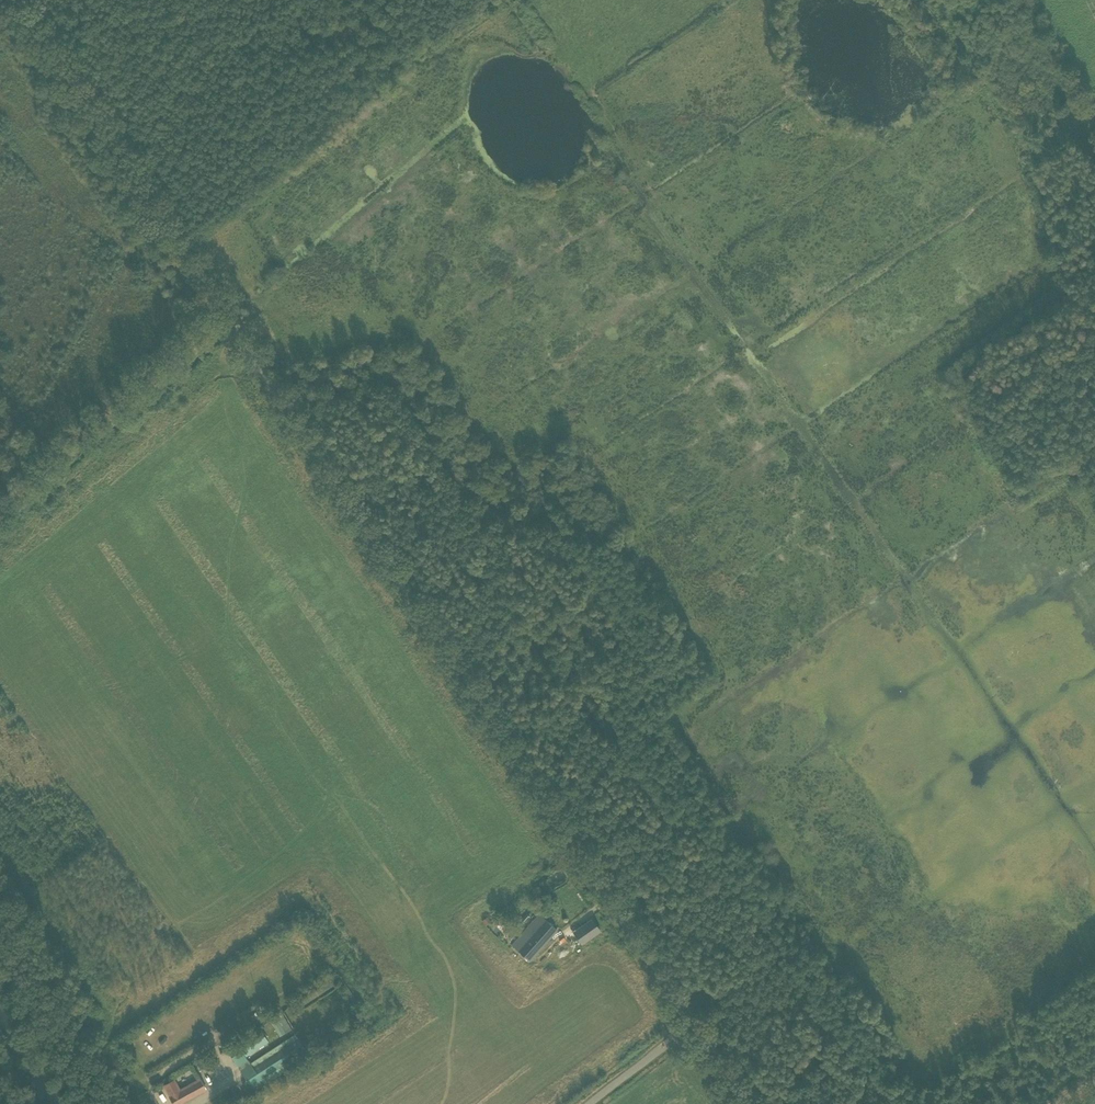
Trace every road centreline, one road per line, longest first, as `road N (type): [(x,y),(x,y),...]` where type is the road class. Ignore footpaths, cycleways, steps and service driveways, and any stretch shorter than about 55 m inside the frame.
road 1 (unclassified): [(688,1030),(389,549),(18,0)]
road 2 (unclassified): [(592,1103),(688,1030)]

